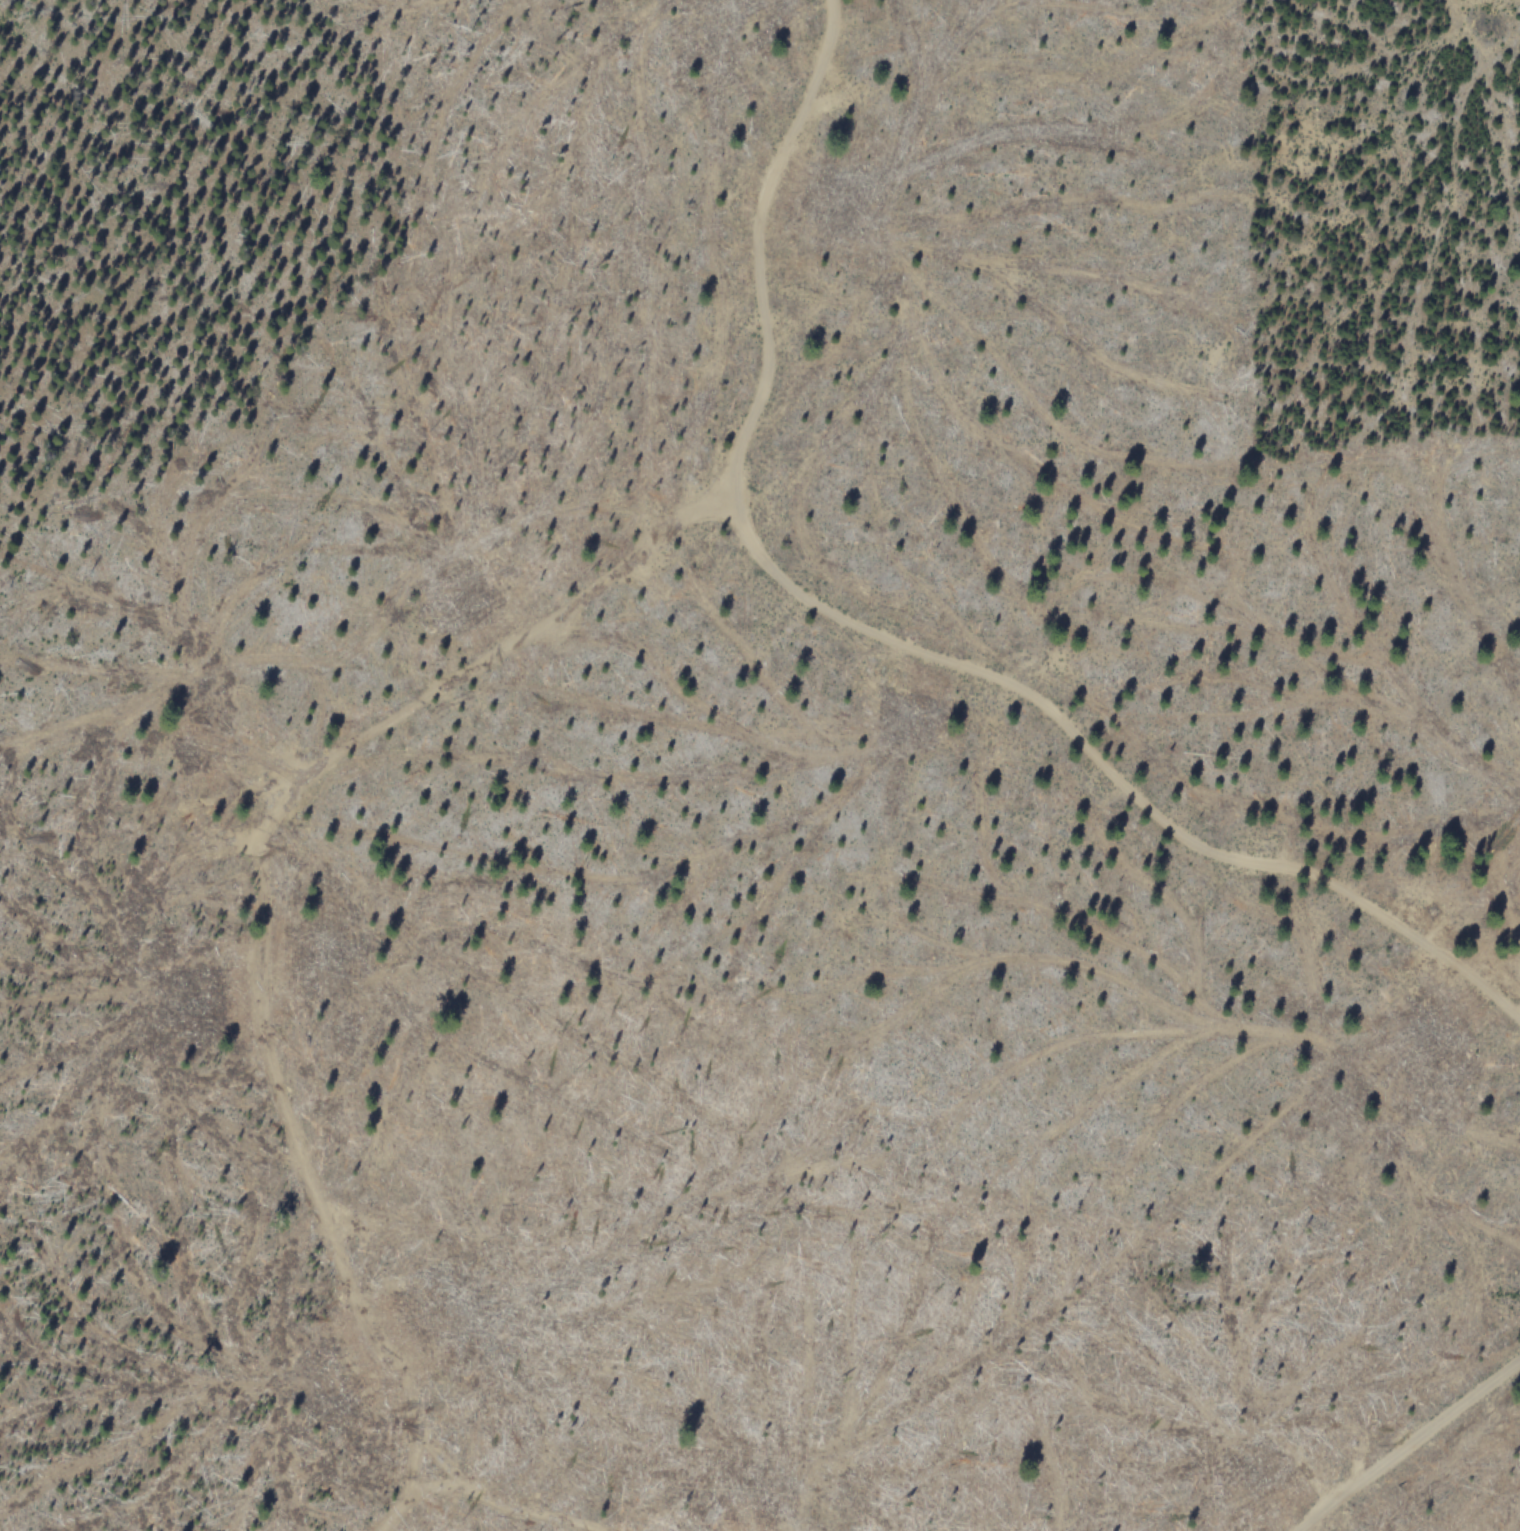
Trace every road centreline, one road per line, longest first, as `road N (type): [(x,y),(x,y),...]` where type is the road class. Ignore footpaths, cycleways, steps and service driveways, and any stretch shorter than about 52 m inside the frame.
road 1 (track): [(830,0),(839,19),(759,230),(779,367),(748,449),(740,513),(766,566),(824,609),(912,653),(1021,684),(1118,781),(1222,854),(1327,874),(1519,1014)]
road 2 (track): [(175,890),(629,562),(664,518),(740,513)]
road 3 (track): [(1303,1530),(1519,1369)]

